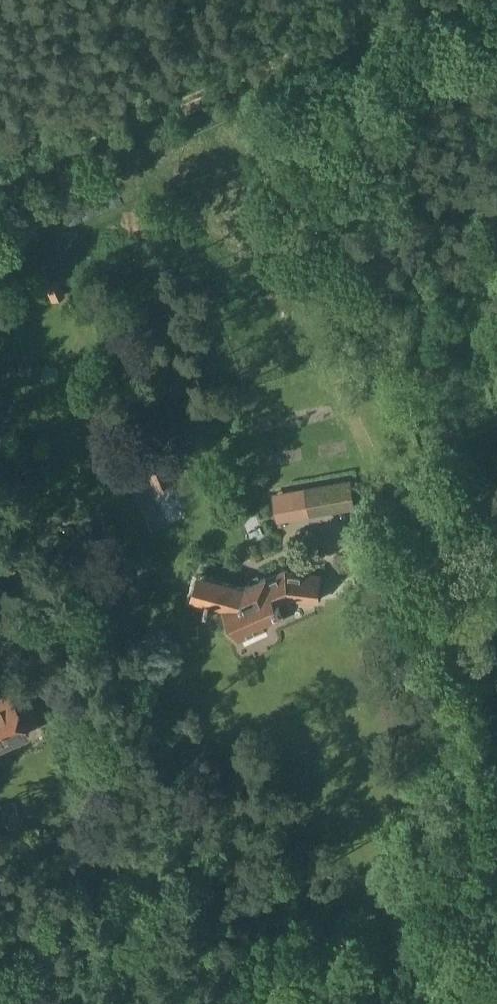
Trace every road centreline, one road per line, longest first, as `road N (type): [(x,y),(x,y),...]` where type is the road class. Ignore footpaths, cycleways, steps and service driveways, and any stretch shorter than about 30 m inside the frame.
road 1 (track): [(0,172),(185,79),(409,0)]

